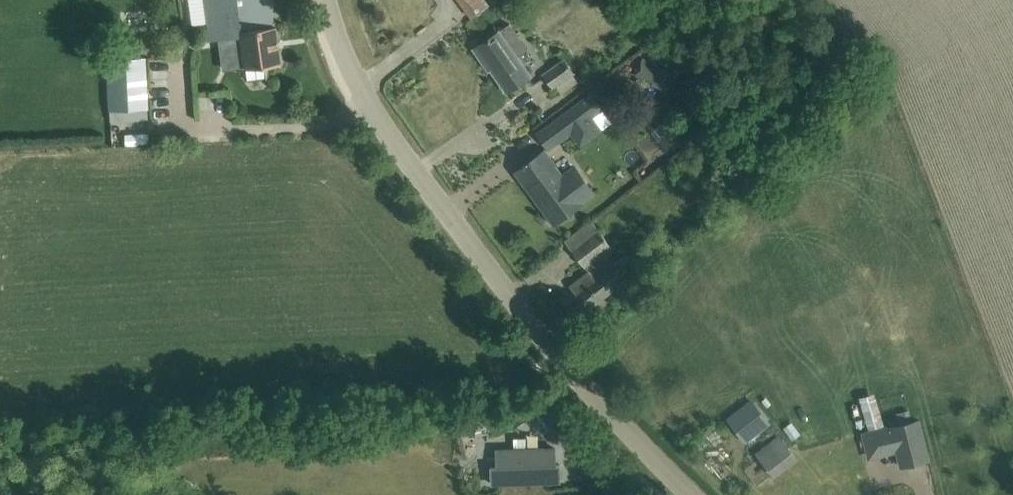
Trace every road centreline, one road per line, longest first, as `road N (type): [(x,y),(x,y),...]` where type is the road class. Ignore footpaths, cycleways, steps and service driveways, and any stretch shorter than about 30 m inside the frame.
road 1 (unclassified): [(691,494),(580,380),(379,122),(325,0)]

